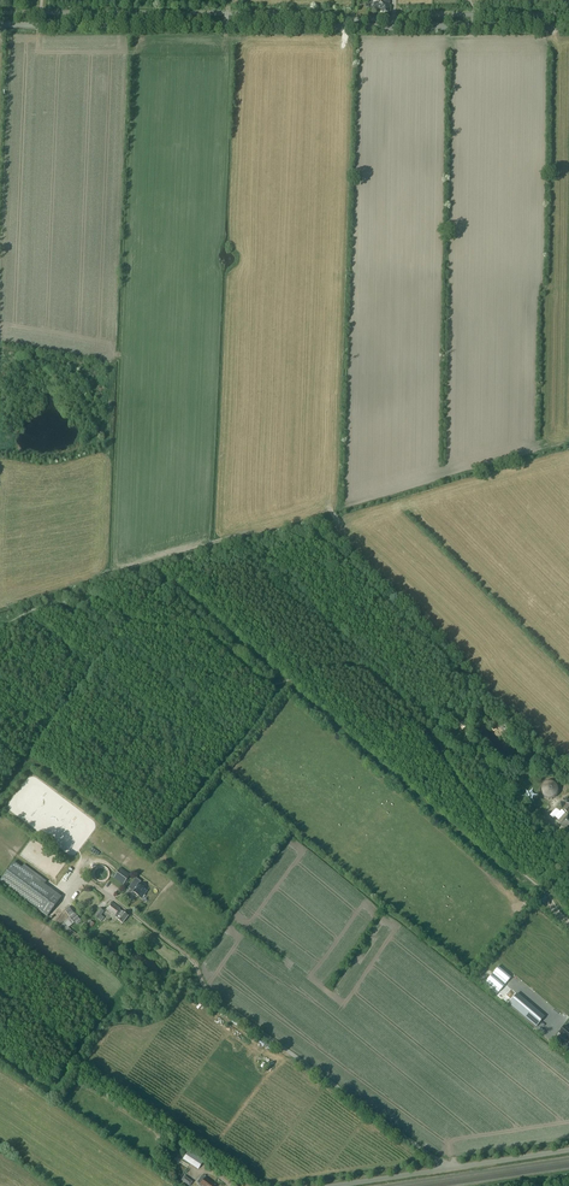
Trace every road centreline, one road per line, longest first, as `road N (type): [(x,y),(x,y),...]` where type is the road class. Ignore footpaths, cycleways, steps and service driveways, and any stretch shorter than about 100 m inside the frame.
road 1 (tertiary): [(568,26),(0,22)]
road 2 (unclassified): [(332,1185),(568,1150)]

